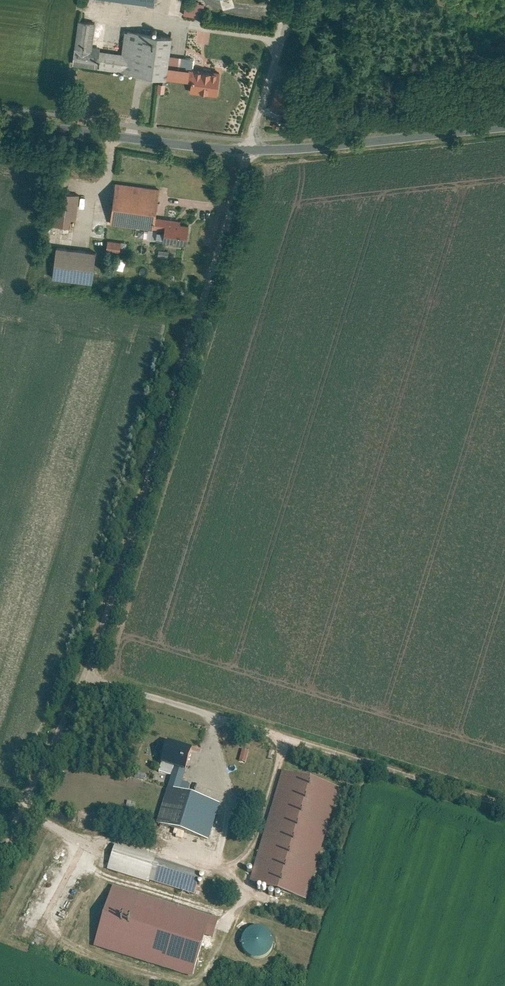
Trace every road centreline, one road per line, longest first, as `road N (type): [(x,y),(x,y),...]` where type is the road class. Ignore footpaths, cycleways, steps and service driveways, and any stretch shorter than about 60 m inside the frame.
road 1 (unclassified): [(0,852),(87,673),(249,151)]
road 2 (track): [(87,673),(504,807)]
road 3 (tertiary): [(249,151),(504,128)]
road 4 (tertiary): [(0,122),(249,151)]
road 5 (unclassified): [(249,151),(294,0)]

